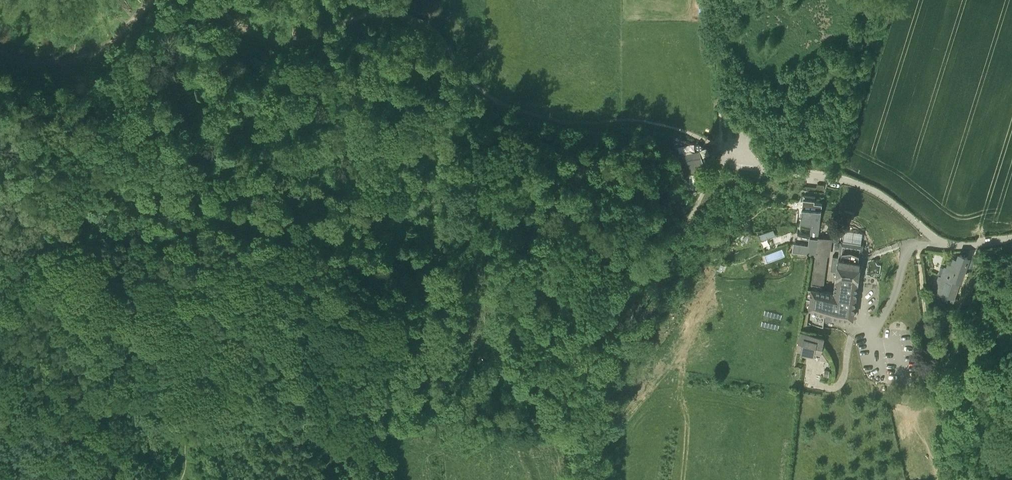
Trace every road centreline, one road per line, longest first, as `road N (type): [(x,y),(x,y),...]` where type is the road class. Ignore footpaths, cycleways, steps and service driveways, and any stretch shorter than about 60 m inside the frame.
road 1 (track): [(729,156),(607,359),(595,393),(592,479)]
road 2 (unclassified): [(945,245),(866,187),(746,164),(722,149)]
road 3 (track): [(959,479),(918,246)]

